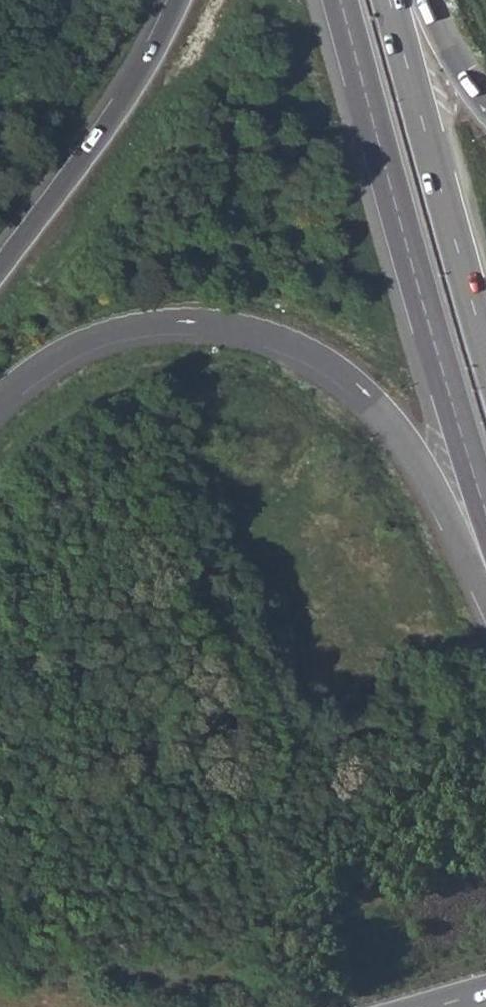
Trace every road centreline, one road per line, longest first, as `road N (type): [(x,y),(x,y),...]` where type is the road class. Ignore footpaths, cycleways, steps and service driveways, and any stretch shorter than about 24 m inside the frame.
road 1 (motorway): [(0,396),(65,353),(141,324),(231,324),(283,339),(362,388),(400,430),(485,593)]
road 2 (trunk): [(340,0),(485,513)]
road 3 (trunk): [(485,345),(391,0)]
road 4 (motorway): [(179,0),(119,105),(0,266)]
road 5 (motorway): [(485,109),(414,0)]

